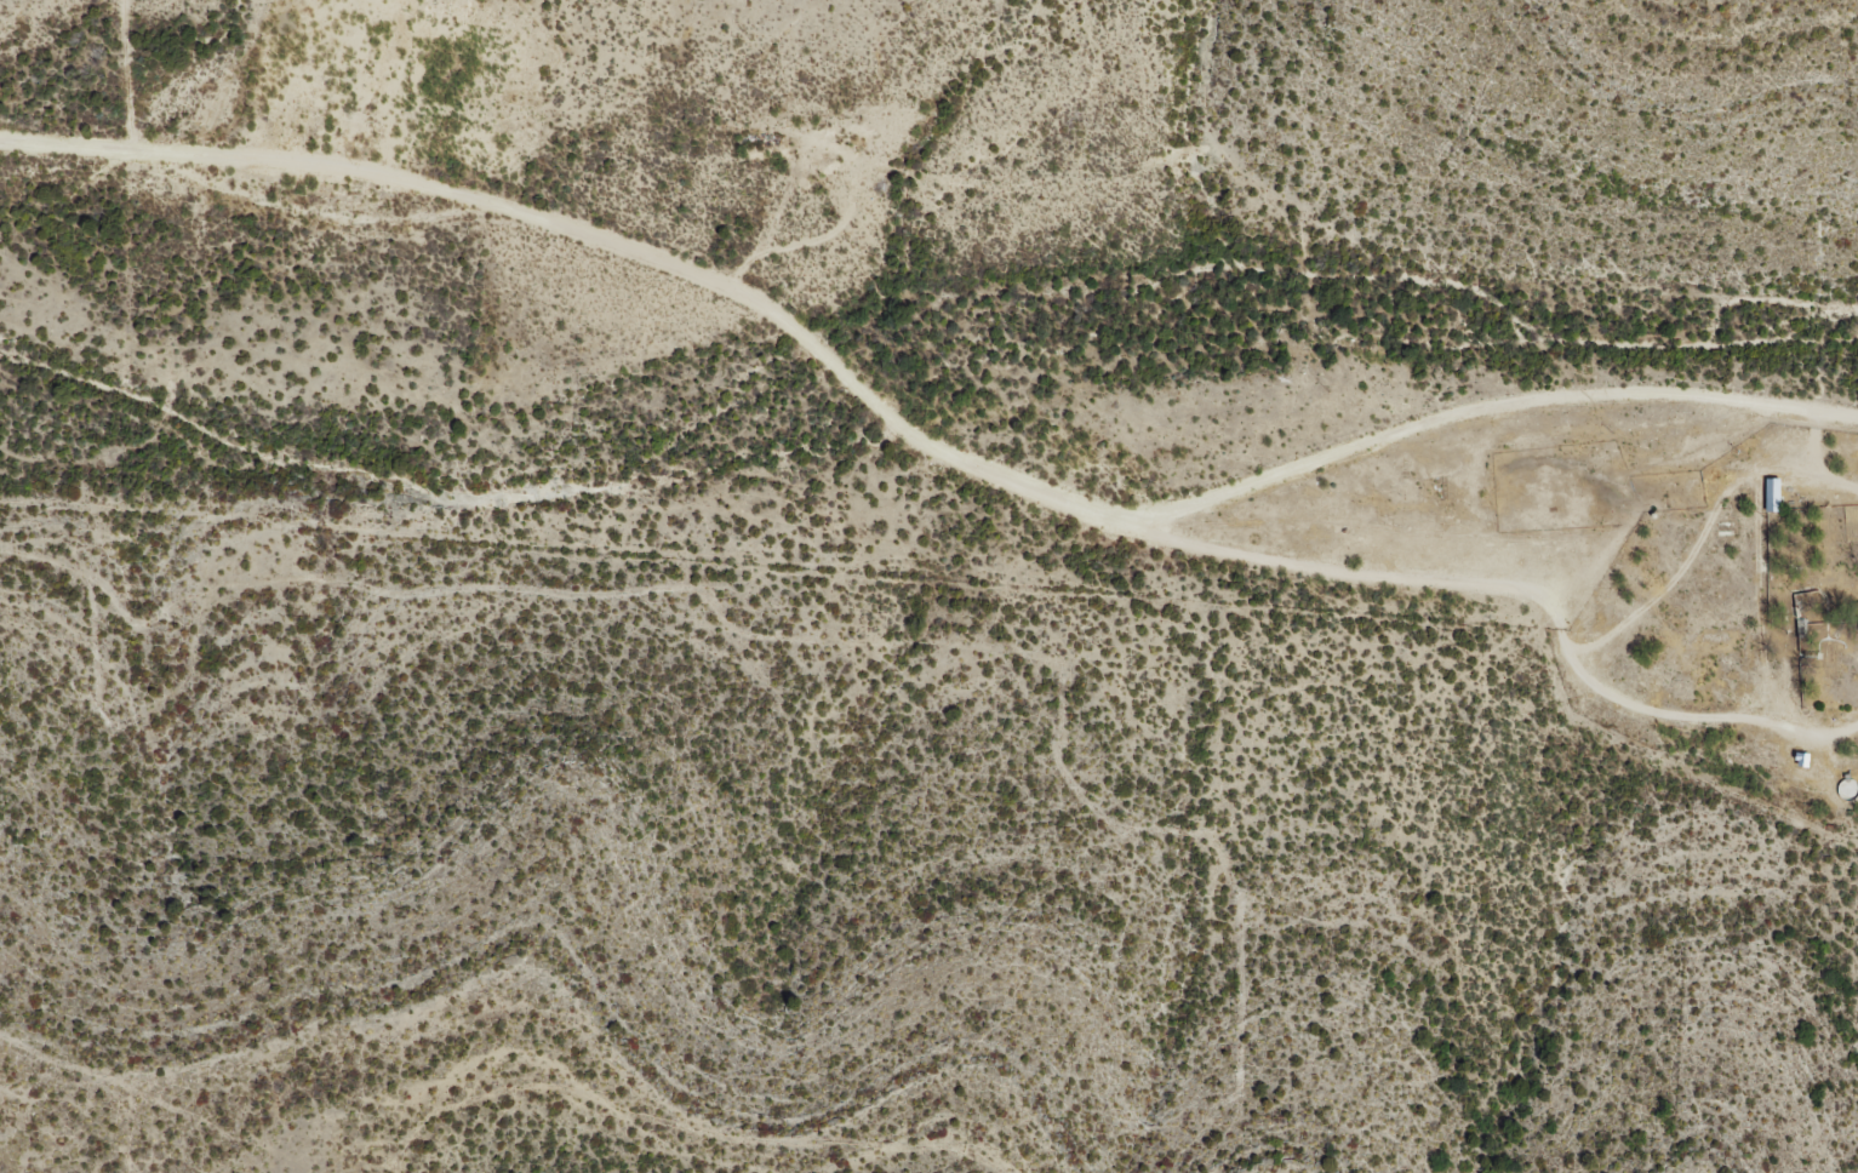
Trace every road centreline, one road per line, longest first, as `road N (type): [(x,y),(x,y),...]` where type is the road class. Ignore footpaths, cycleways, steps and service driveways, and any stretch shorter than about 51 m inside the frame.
road 1 (track): [(0,206),(690,282),(960,434),(1157,523),(1493,597),(1540,663),(1605,714),(1749,711),(1767,591)]
road 2 (track): [(1157,523),(1686,433),(1857,458)]

